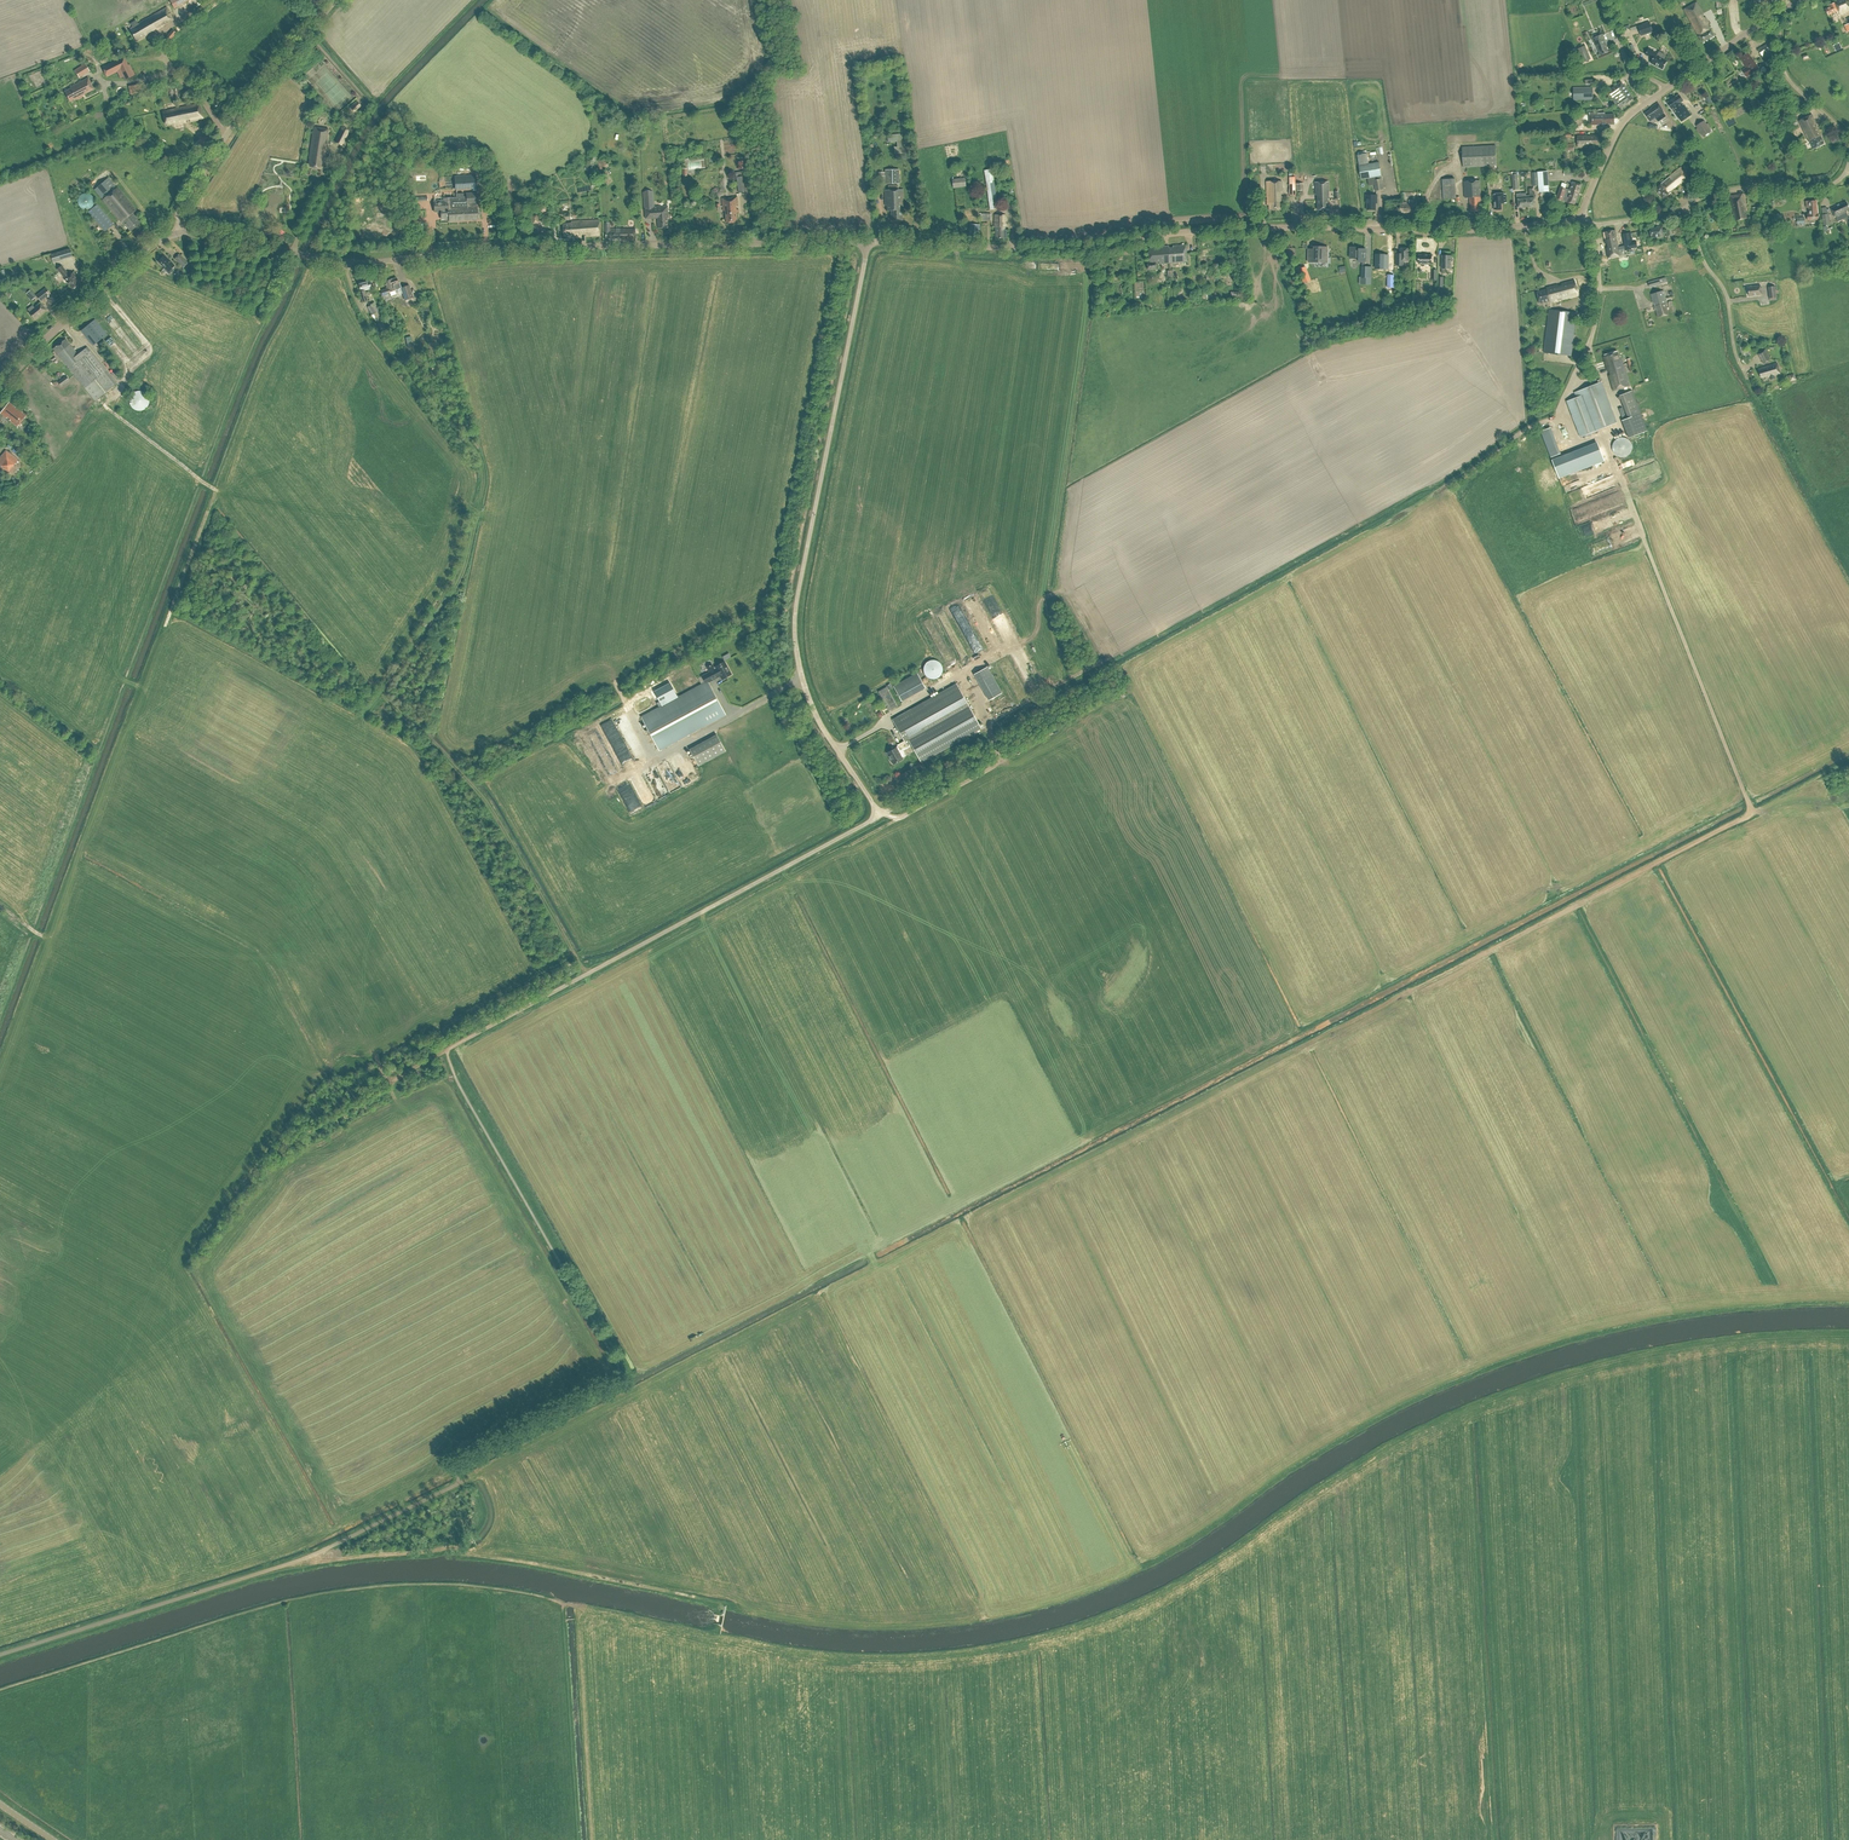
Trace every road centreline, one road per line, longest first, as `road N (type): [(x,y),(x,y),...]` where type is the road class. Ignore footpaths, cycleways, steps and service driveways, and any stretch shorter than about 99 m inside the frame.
road 1 (unclassified): [(447,1049),(872,818),(872,802),(813,708),(794,617),(866,241)]
road 2 (track): [(586,975),(486,800),(381,692),(460,577),(484,477),(477,455),(362,310)]
road 3 (tertiary): [(866,241),(1077,250),(1215,229),(1462,231),(1579,216)]
road 4 (tertiary): [(866,241),(474,251),(348,262),(180,232)]
road 5 (unclassified): [(0,1654),(299,1560),(465,1480)]
road 6 (track): [(470,1553),(722,1603)]
road 7 (tertiary): [(0,391),(148,246),(180,232)]
road 8 (unclassified): [(1747,379),(1727,296),(1705,264),(1686,206)]
road 9 (unclassified): [(1686,206),(1737,189),(1827,187),(1848,164)]
road 10 (track): [(990,727),(998,752),(992,768),(902,817),(874,813)]
road 11 (track): [(303,1559),(448,1548),(470,1553)]
road 12 (unclassified): [(1848,145),(1787,77),(1773,16)]
road 13 (unclassified): [(227,136),(318,20)]
road 14 (tertiary): [(1579,216),(1617,133),(1644,104)]
road 15 (tertiary): [(1668,88),(1773,16)]
road 16 (unclassified): [(160,34),(171,68),(227,136)]
road 17 (unclassified): [(1595,224),(1600,289),(1590,346)]

